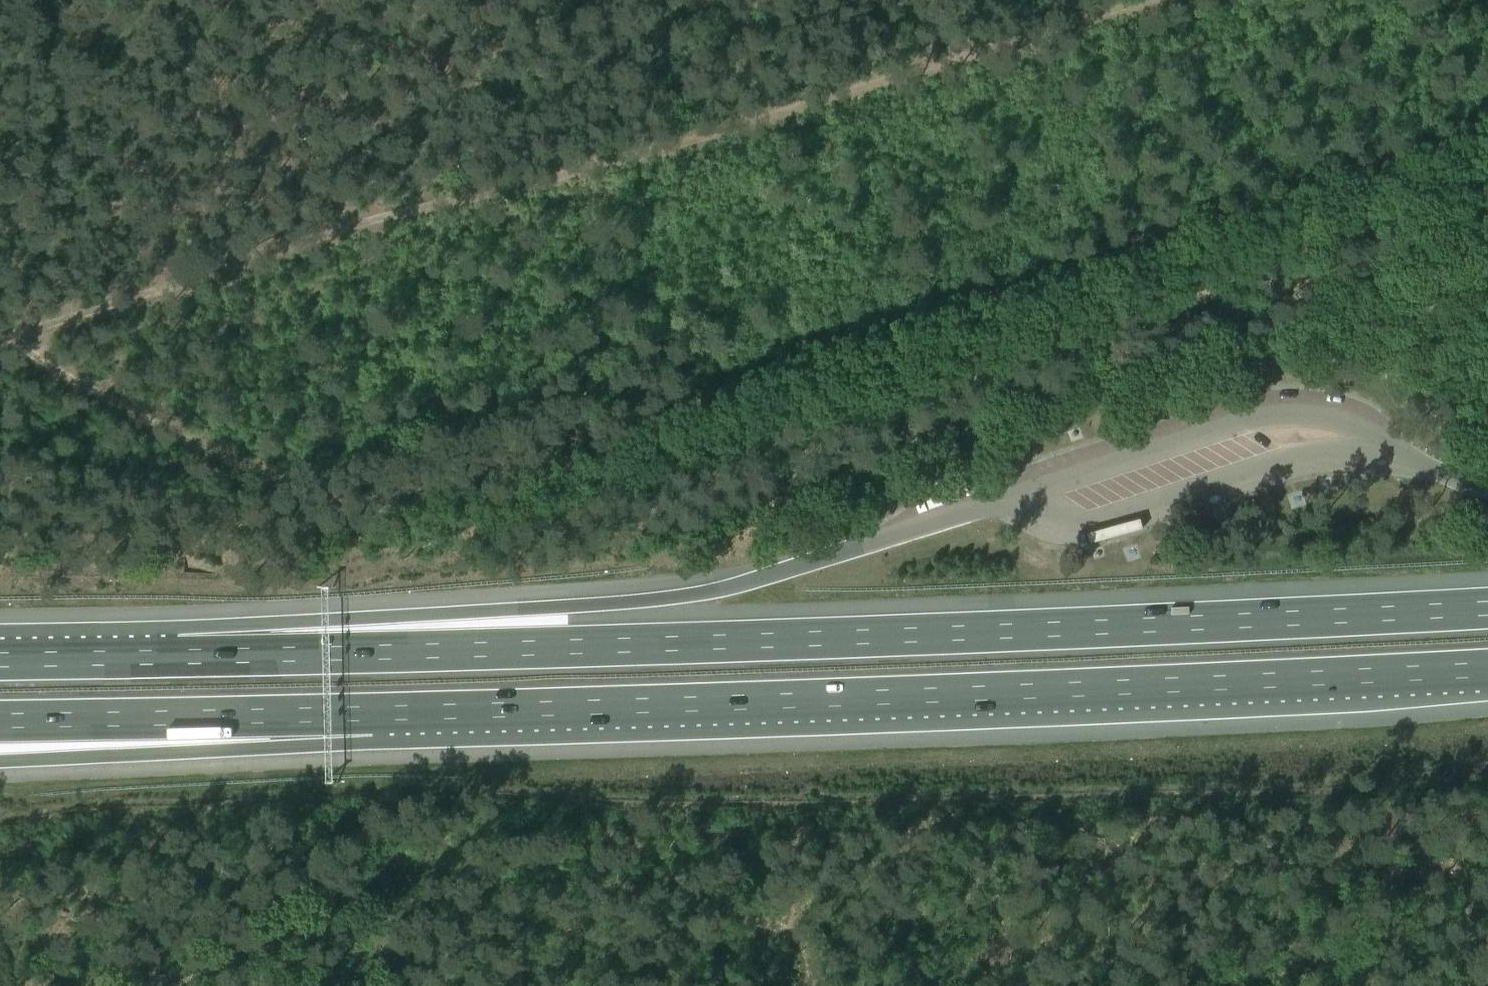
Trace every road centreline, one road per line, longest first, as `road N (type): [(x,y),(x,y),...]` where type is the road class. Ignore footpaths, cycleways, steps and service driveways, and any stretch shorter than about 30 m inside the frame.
road 1 (track): [(1487,112),(1043,286),(438,497),(187,441),(50,370),(7,332)]
road 2 (motorway): [(1487,606),(1004,631),(175,657)]
road 3 (track): [(0,334),(1106,0)]
road 4 (motorway): [(370,713),(1487,668)]
road 5 (motorway): [(810,562),(669,598),(406,616),(175,657)]
road 6 (motorway): [(0,760),(205,752),(370,713)]
road 7 (motorway): [(0,721),(370,713)]
road 8 (motorway): [(175,657),(0,659)]

